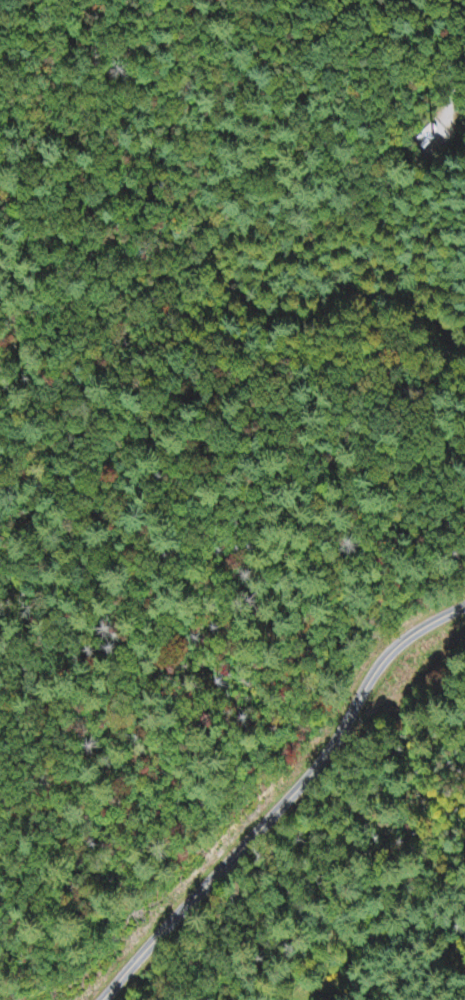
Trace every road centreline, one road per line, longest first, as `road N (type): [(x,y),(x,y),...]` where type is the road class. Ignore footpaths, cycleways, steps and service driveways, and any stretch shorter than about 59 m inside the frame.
road 1 (residential): [(99,999),(307,778),(377,665),(421,627),(464,604)]

